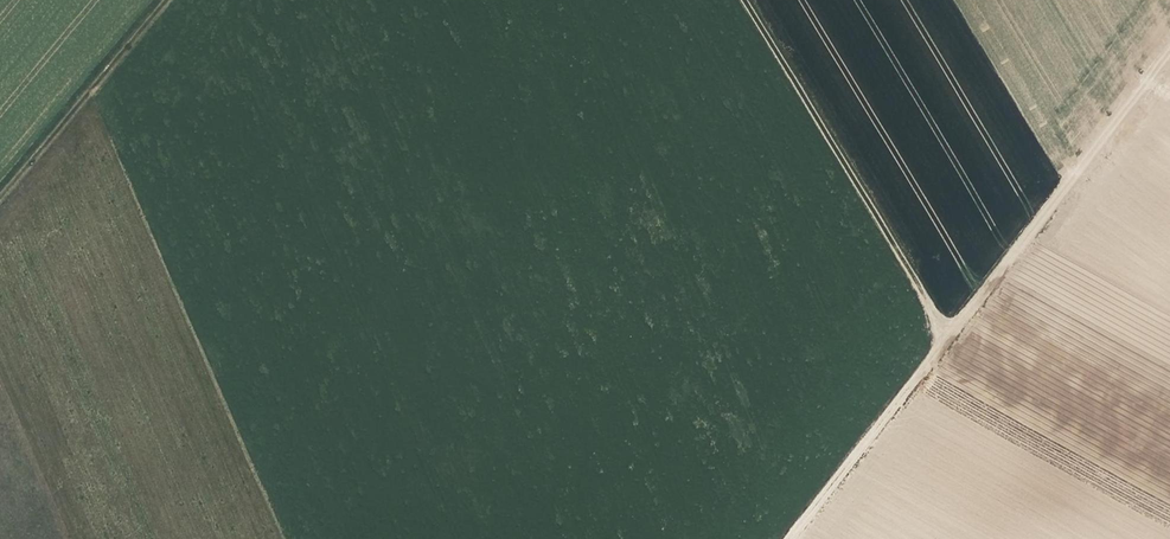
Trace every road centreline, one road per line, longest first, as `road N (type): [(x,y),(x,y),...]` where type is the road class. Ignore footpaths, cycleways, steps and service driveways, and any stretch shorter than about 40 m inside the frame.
road 1 (track): [(789,538),(1169,51)]
road 2 (track): [(155,0),(0,188)]

